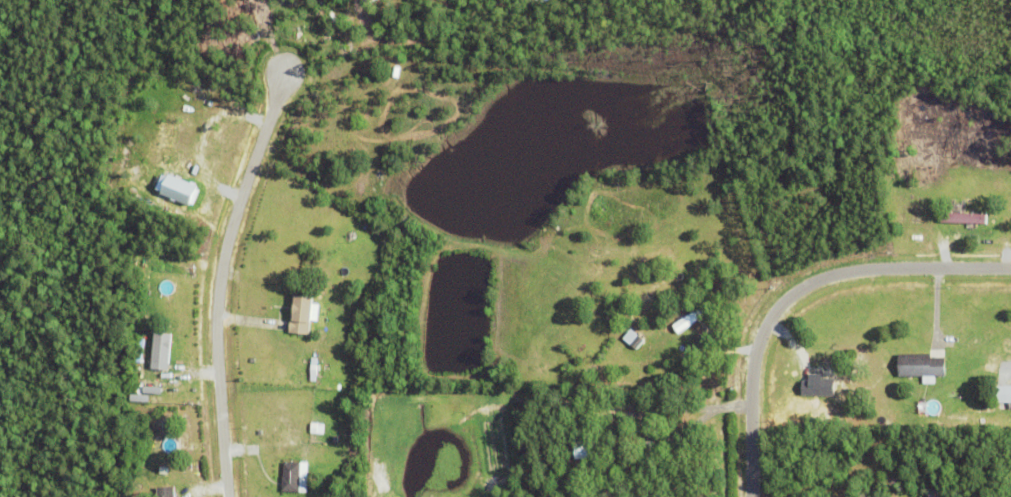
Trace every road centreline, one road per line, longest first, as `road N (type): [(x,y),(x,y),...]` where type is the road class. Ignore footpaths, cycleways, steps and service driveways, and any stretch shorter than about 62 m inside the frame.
road 1 (residential): [(227,496),(216,301),(224,249),(289,60)]
road 2 (residential): [(1010,276),(849,276),(780,304),(758,330),(738,378),(746,496)]

